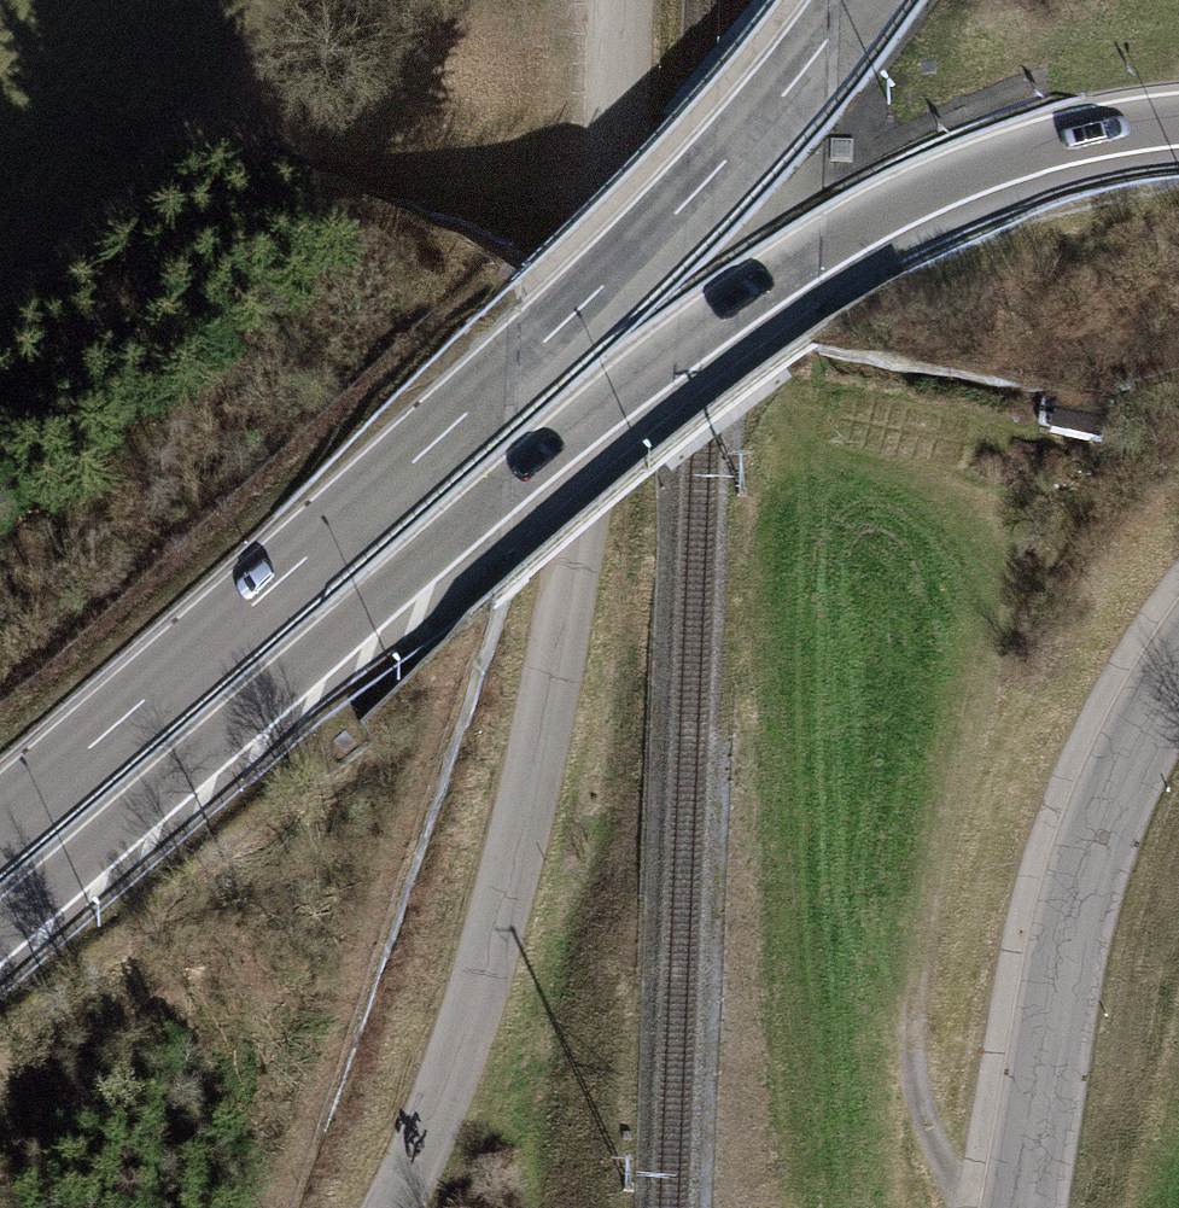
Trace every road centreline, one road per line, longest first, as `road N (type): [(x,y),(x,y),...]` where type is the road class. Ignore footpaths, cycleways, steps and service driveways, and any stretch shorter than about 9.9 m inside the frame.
road 1 (motorway): [(506,489),(728,310),(843,235),(1017,157),(1178,123)]
road 2 (trunk): [(505,379),(0,824)]
road 3 (trunk): [(0,932),(506,489)]
road 4 (unclassified): [(1021,1207),(1081,885),(1128,763),(1178,670)]
road 5 (track): [(967,1207),(921,1108),(911,1006),(928,904),(990,677)]
road 6 (motorway): [(856,0),(669,221),(505,379)]

